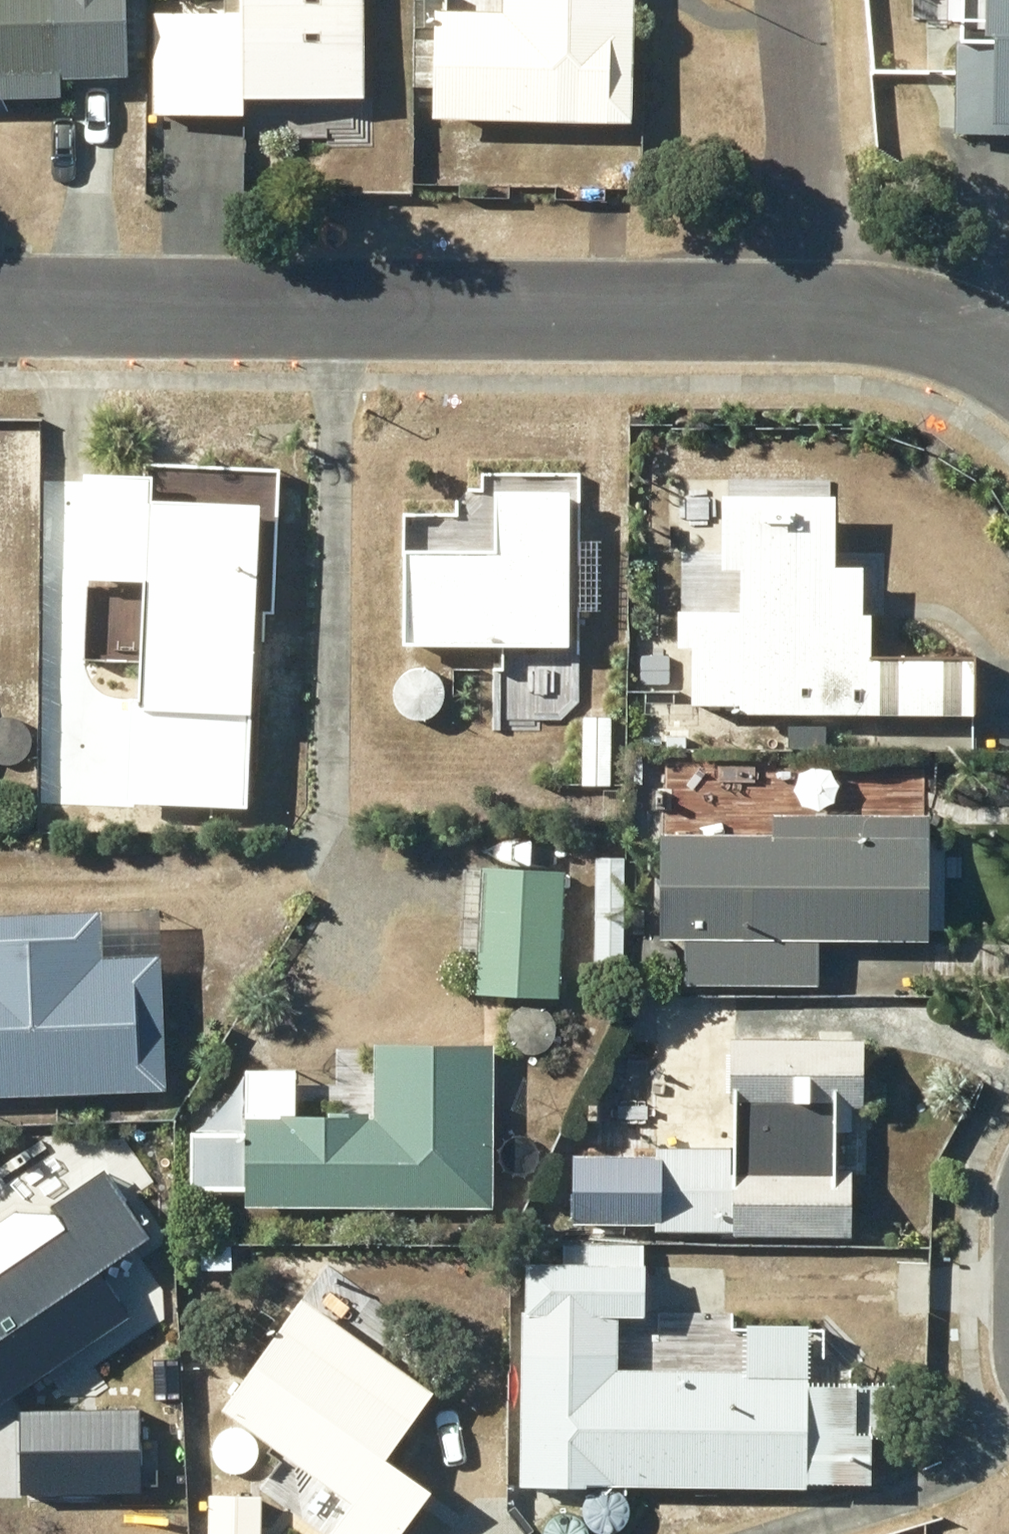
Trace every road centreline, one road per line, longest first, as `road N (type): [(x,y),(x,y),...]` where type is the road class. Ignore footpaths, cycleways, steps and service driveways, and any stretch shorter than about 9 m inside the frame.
road 1 (residential): [(0,251),(825,282)]
road 2 (residential): [(814,0),(825,282)]
road 3 (residential): [(825,282),(978,328),(1008,352)]

